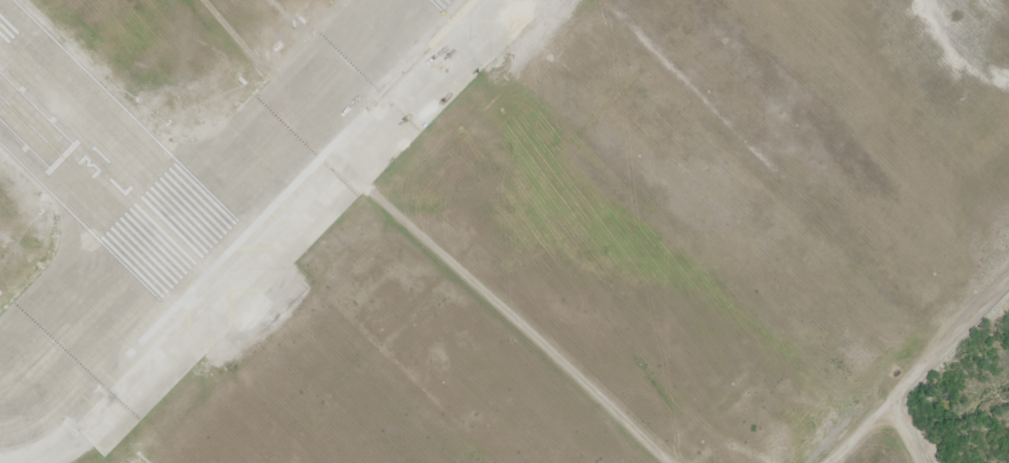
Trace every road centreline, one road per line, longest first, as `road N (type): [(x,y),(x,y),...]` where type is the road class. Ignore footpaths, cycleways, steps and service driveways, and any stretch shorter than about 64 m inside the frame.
road 1 (residential): [(834,462),(1008,283)]

